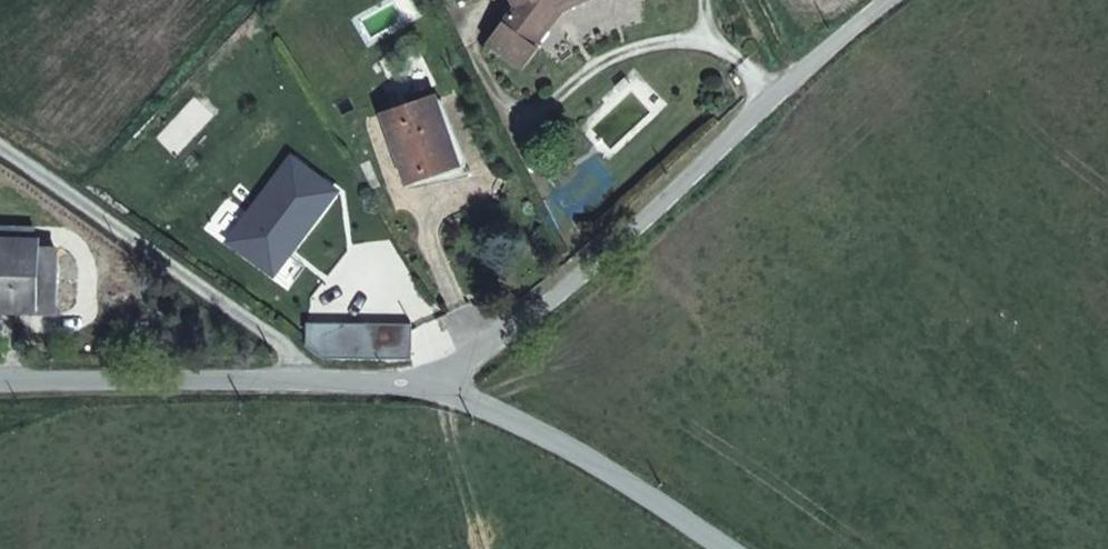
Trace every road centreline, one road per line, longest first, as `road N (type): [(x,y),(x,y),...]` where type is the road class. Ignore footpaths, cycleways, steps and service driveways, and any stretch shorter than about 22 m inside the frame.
road 1 (unclassified): [(915,0),(797,83),(456,384)]
road 2 (unclassified): [(456,384),(0,384)]
road 3 (unclassified): [(714,548),(456,384)]

